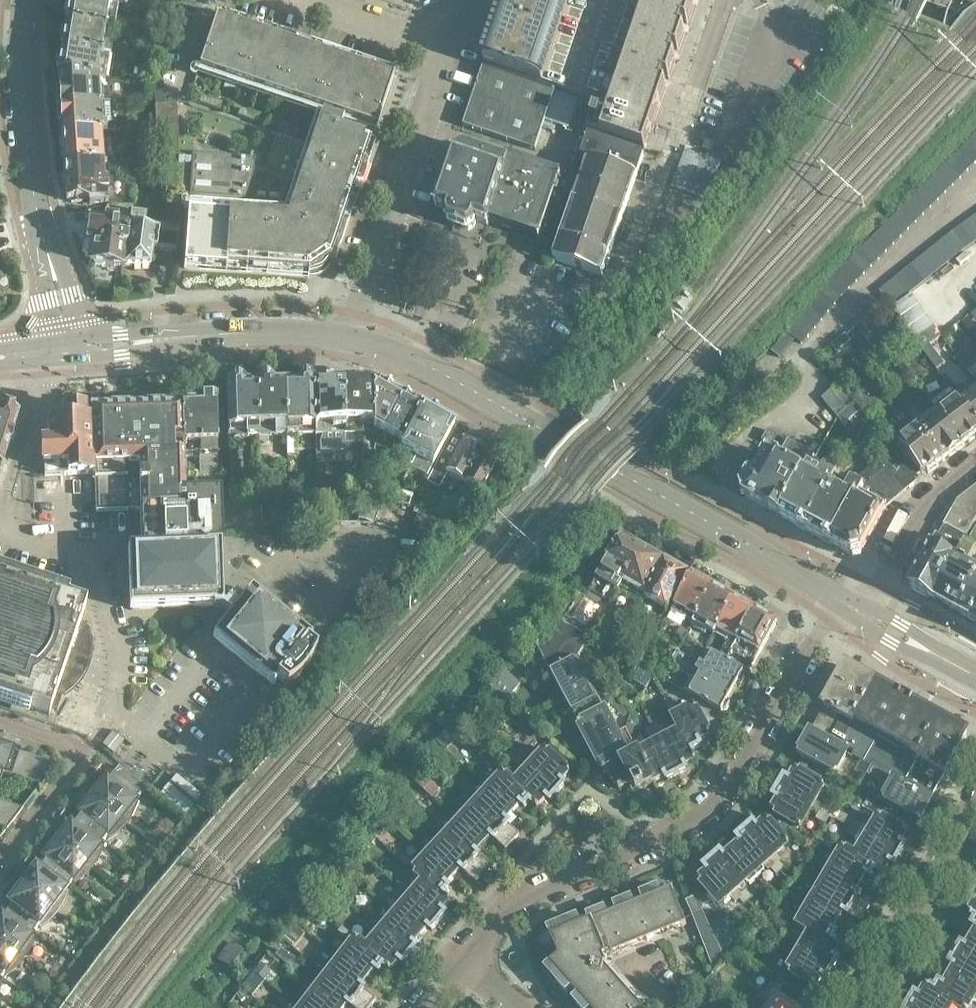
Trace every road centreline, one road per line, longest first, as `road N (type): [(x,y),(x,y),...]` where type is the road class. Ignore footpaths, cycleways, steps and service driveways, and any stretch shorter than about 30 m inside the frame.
road 1 (residential): [(467,959),(518,906),(549,888),(692,828),(748,765),(823,618),(846,604)]
road 2 (residential): [(517,415),(602,320),(671,156),(722,0)]
road 3 (secondary): [(846,604),(517,415)]
road 4 (secondary): [(74,348),(33,202),(20,23)]
road 5 (residential): [(353,338),(456,38)]
road 6 (secondary): [(353,338),(267,329),(74,348)]
road 7 (residential): [(975,804),(862,1007)]
road 8 (residential): [(0,864),(85,758),(62,741),(0,721)]
road 9 (residential): [(975,467),(929,504),(889,570),(846,604)]
road 10 (secondary): [(517,415),(408,356),(353,338)]
road 11 (secondary): [(975,675),(846,604)]
road 12 (unclassified): [(456,38),(340,0)]

